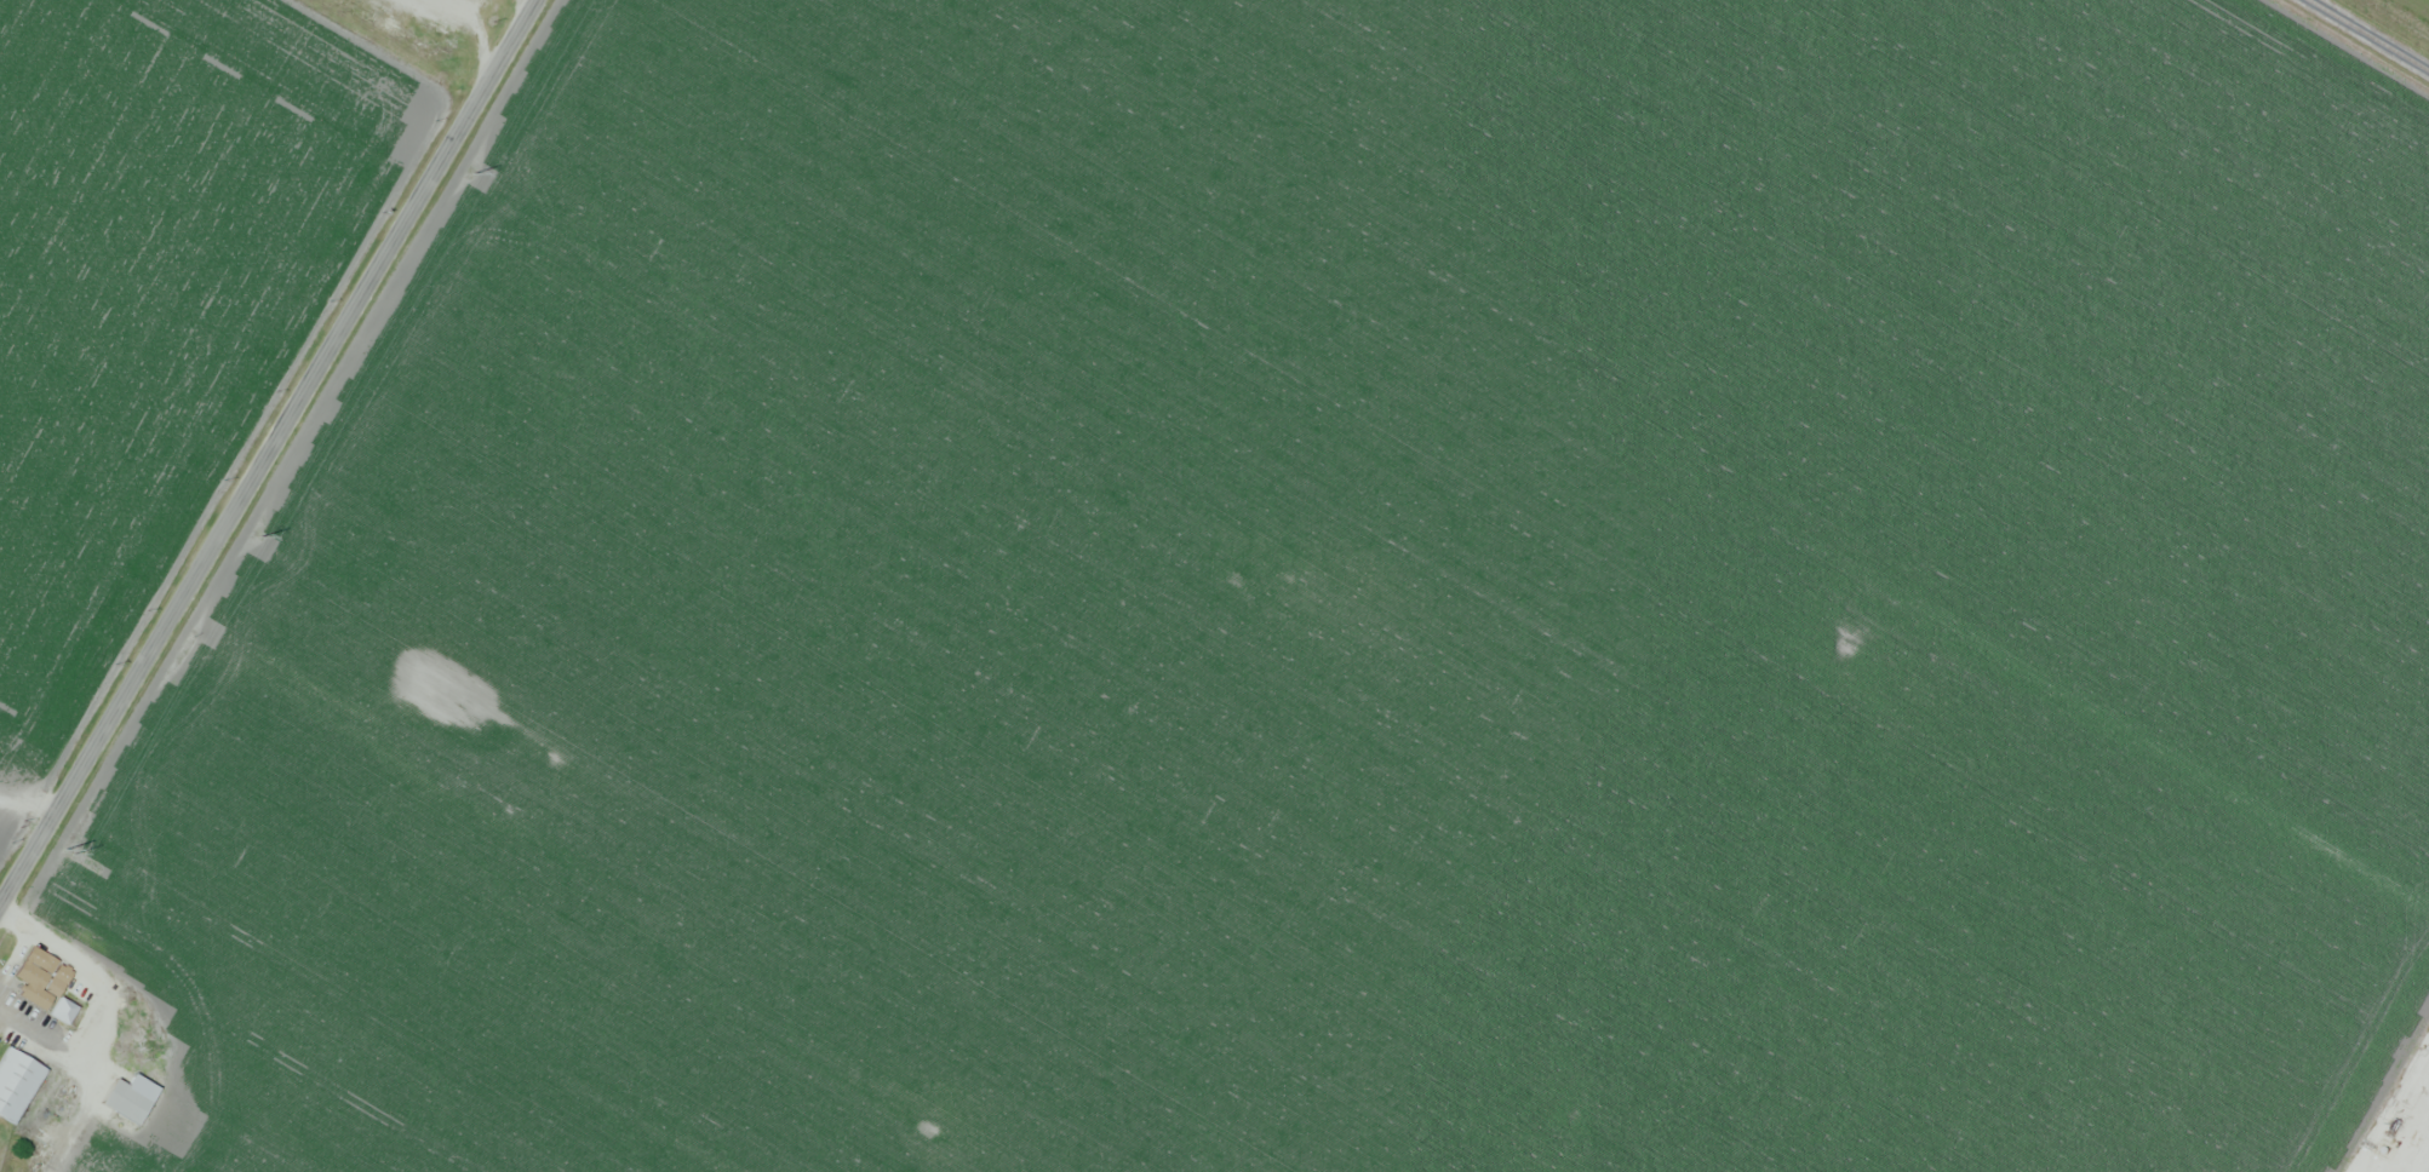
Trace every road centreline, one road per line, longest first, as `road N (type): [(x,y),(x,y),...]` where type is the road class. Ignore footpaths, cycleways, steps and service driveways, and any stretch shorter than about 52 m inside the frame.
road 1 (residential): [(0,902),(536,0)]

